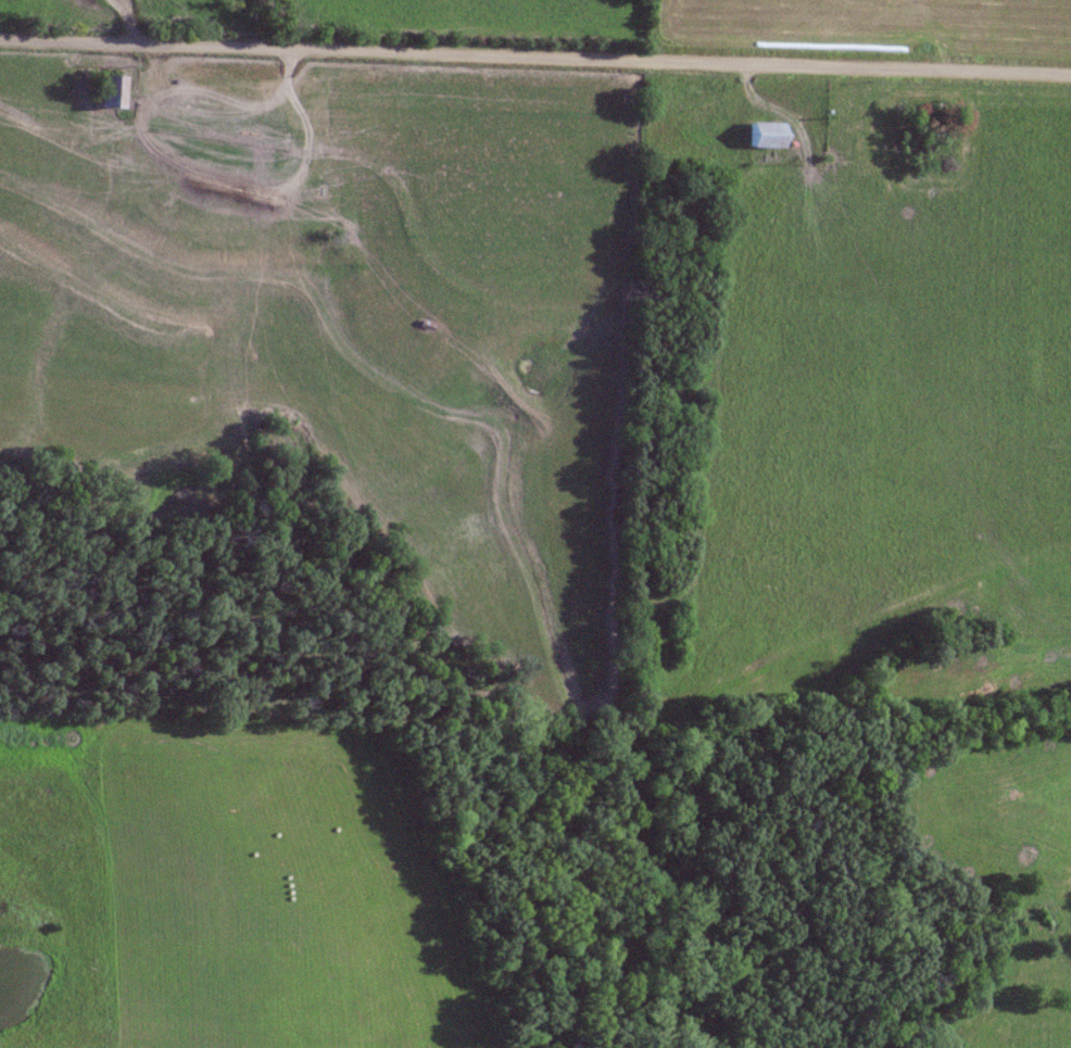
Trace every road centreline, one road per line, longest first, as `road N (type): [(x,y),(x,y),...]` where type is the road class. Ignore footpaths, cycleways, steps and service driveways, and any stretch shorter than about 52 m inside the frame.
road 1 (residential): [(1070,72),(0,37)]

